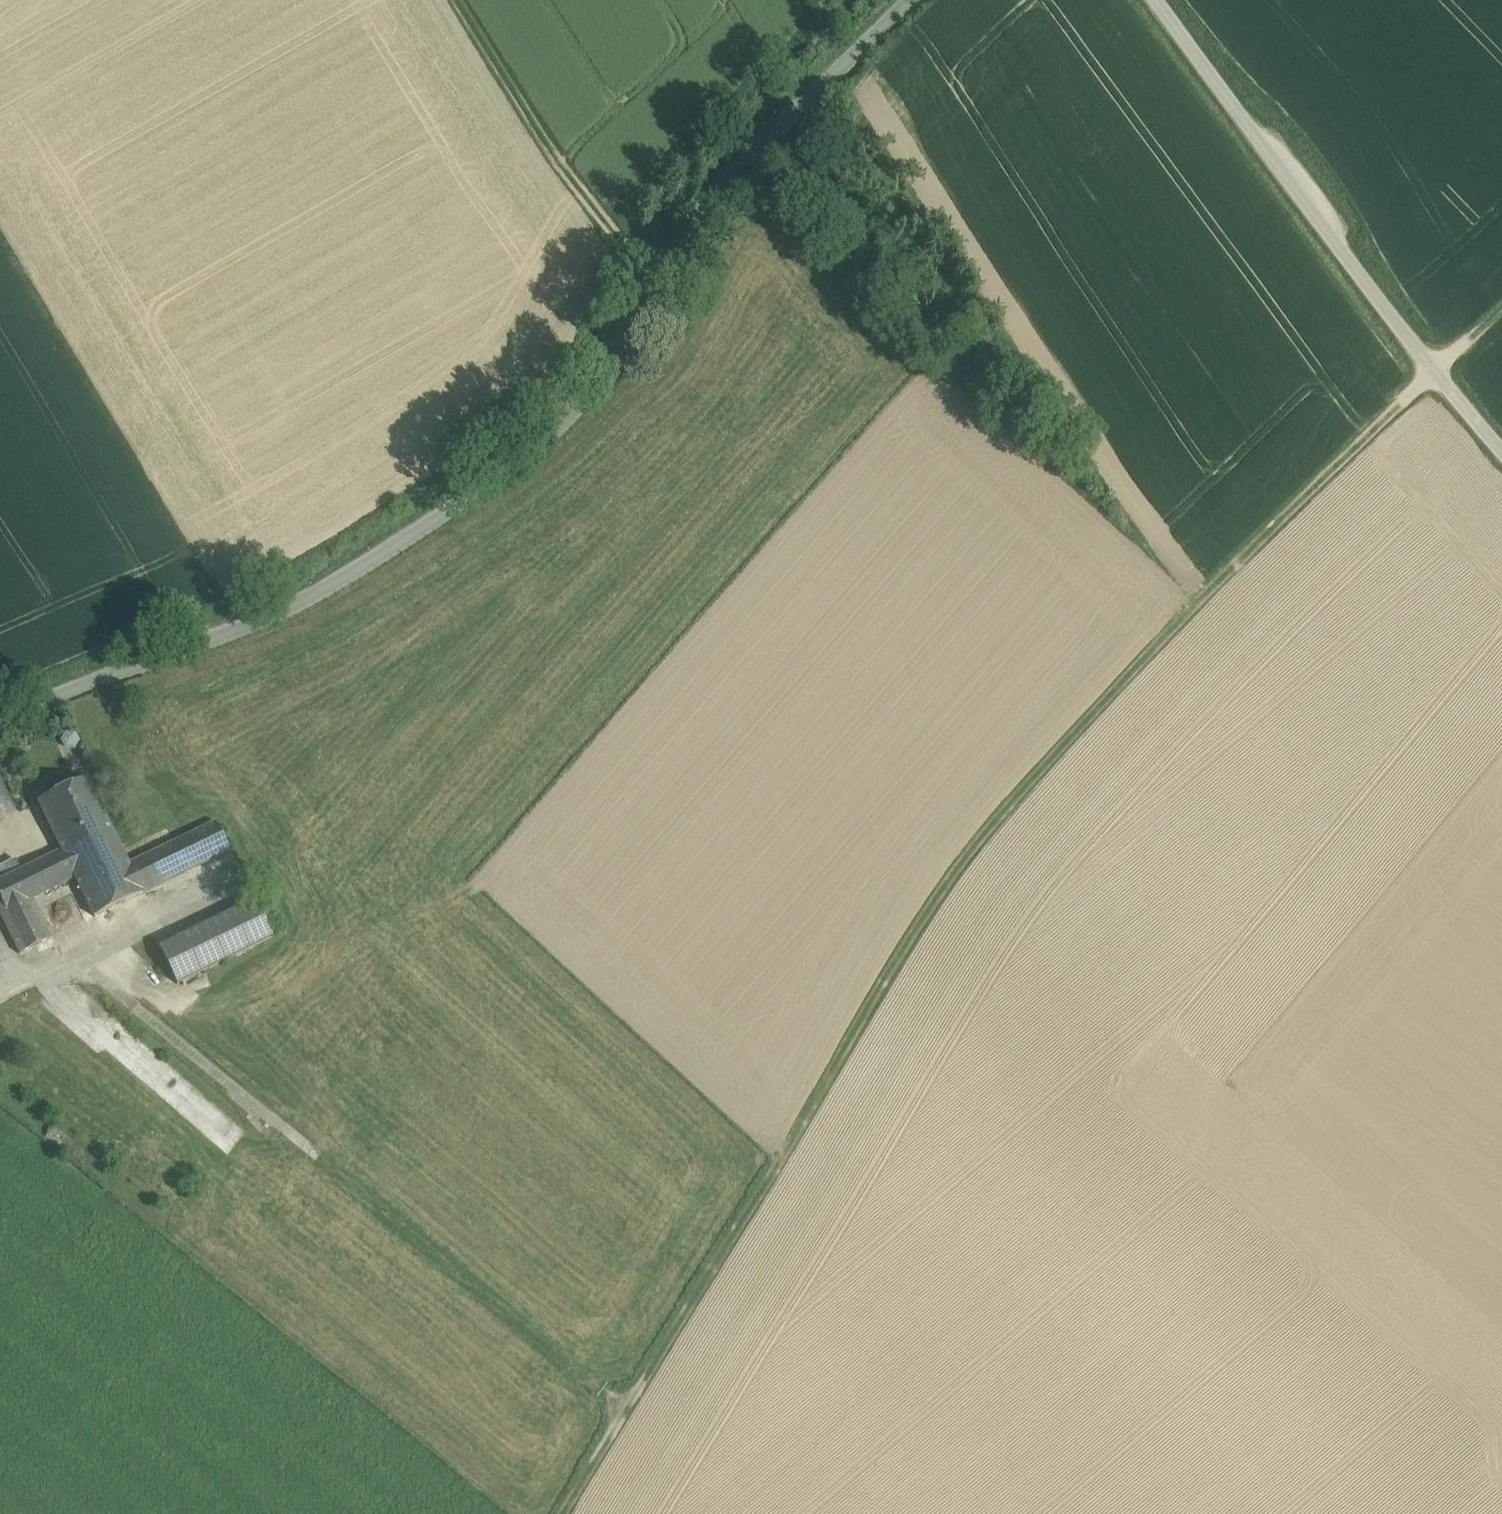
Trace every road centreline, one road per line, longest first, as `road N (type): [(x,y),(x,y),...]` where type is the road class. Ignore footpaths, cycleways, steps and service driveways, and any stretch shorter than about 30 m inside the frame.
road 1 (track): [(565,1513),(705,1295),(950,868),(1195,600),(1501,309)]
road 2 (unclassified): [(0,725),(311,598),(582,400),(714,193),(906,0)]
road 3 (track): [(1156,0),(1432,372),(1501,452)]

